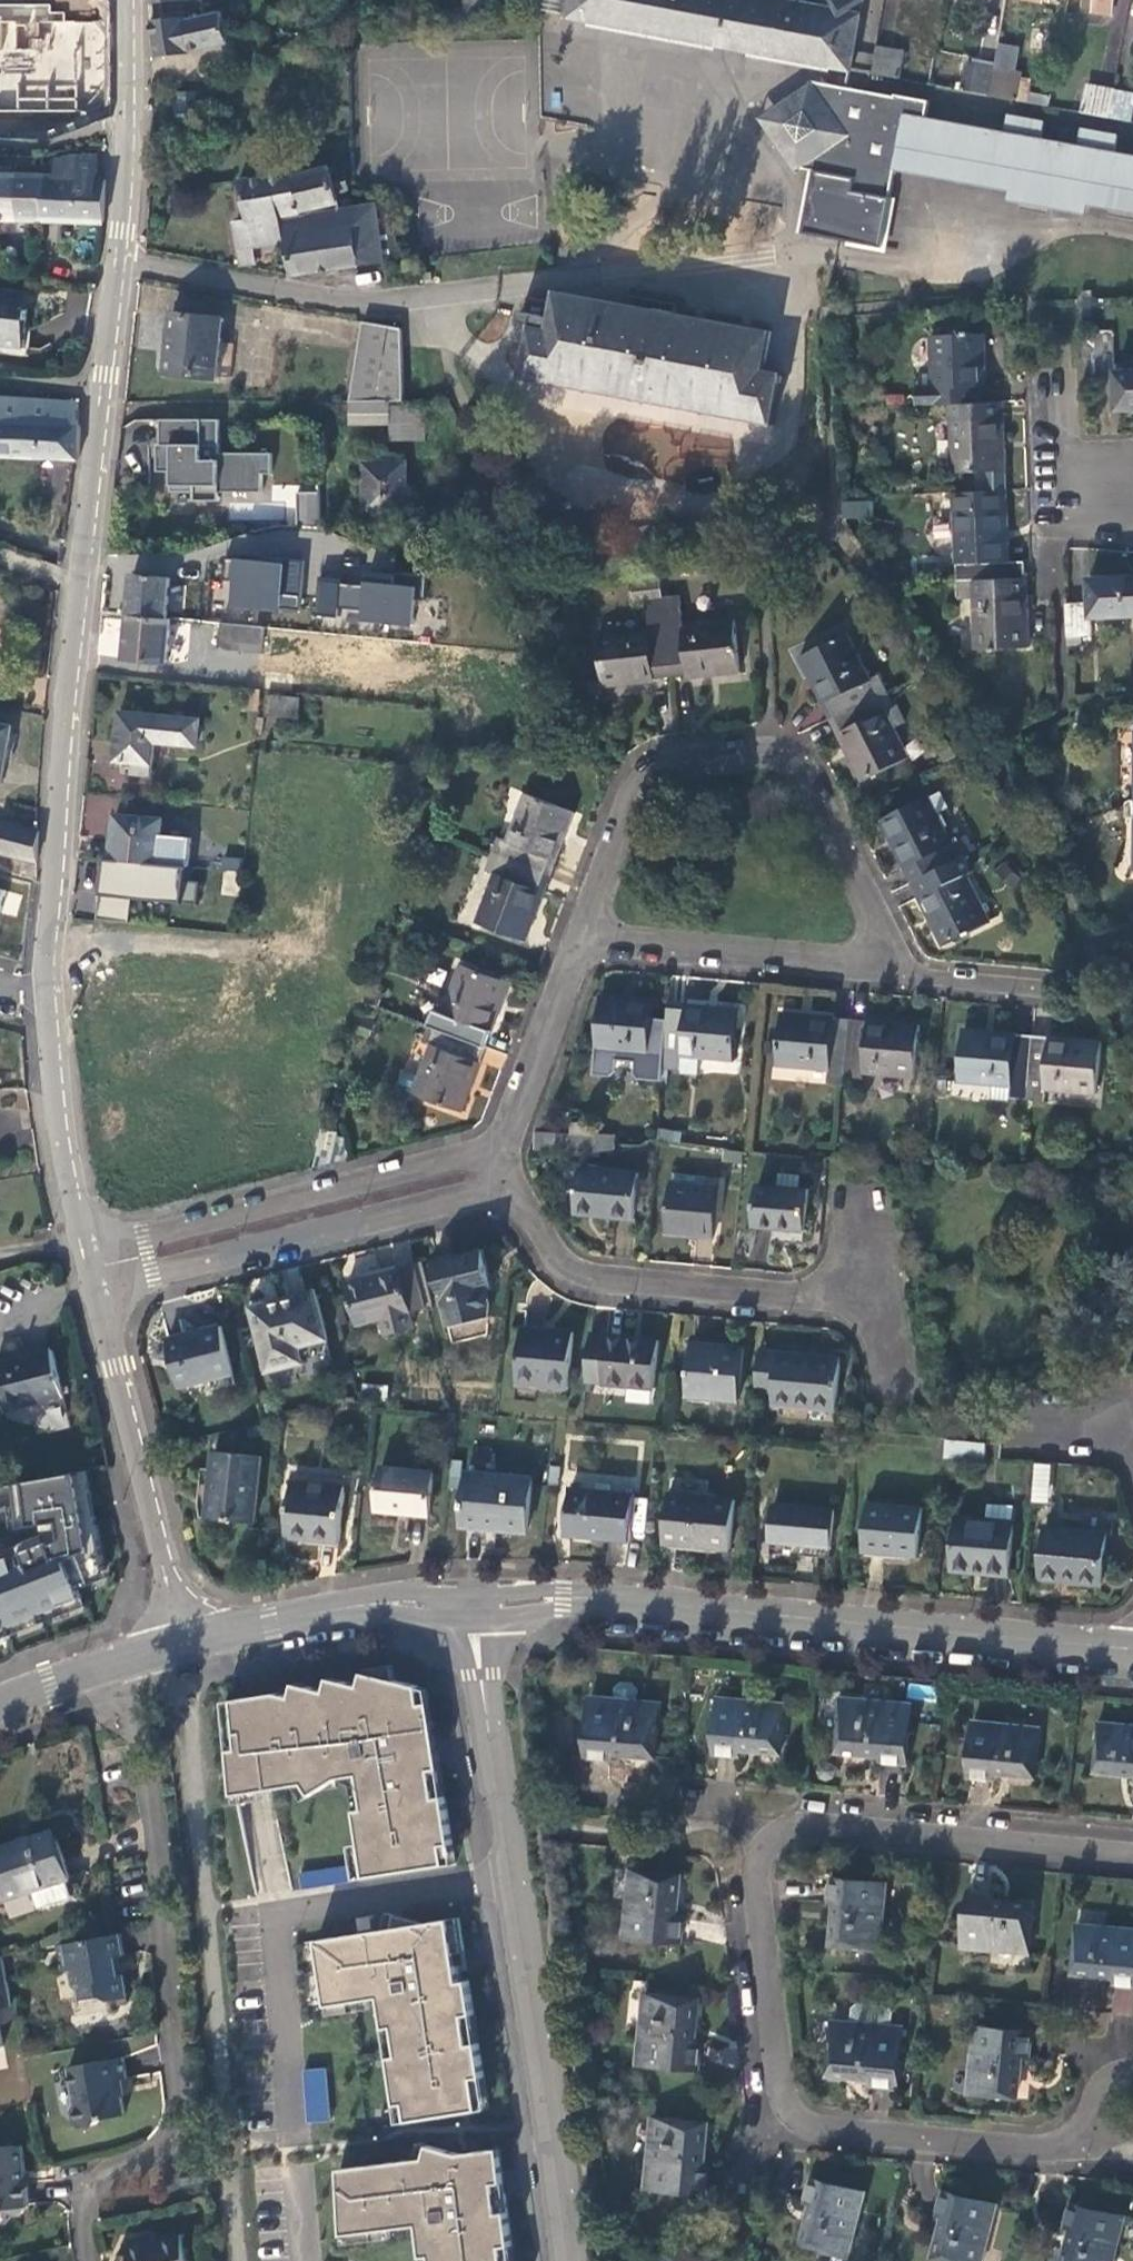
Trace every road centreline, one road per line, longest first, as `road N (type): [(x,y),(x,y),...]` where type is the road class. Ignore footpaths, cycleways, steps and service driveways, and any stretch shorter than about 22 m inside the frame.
road 1 (residential): [(125,0),(121,229),(80,583),(52,999)]
road 2 (residential): [(473,1604),(565,2260)]
road 3 (residential): [(1132,1651),(567,1600),(473,1604)]
road 4 (residential): [(770,1846),(756,1872),(756,1899),(779,2082),(796,2121),(847,2137),(1054,2153),(1129,2118)]
road 5 (residential): [(110,1662),(183,2010),(180,2143),(107,2260)]
road 6 (residential): [(579,939),(655,763),(768,751),(801,768),(835,820),(890,961)]
road 7 (residential): [(271,762),(246,1014),(232,1045),(58,1069)]
road 8 (residential): [(93,1268),(125,1290),(511,1191)]
road 9 (residential): [(500,1146),(116,1238),(93,1268)]
road 10 (residential): [(511,1191),(572,1270),(868,1302)]
road 11 (residential): [(93,1268),(184,1640)]
road 12 (residential): [(1132,1860),(816,1829),(778,1835),(770,1846)]
road 13 (residential): [(890,961),(579,939)]
road 14 (residential): [(473,1604),(380,1603),(184,1640)]
road 15 (residential): [(500,1146),(579,939)]
road 16 (residential): [(58,1069),(93,1268)]
road 17 (residential): [(1048,996),(924,982),(890,961)]

